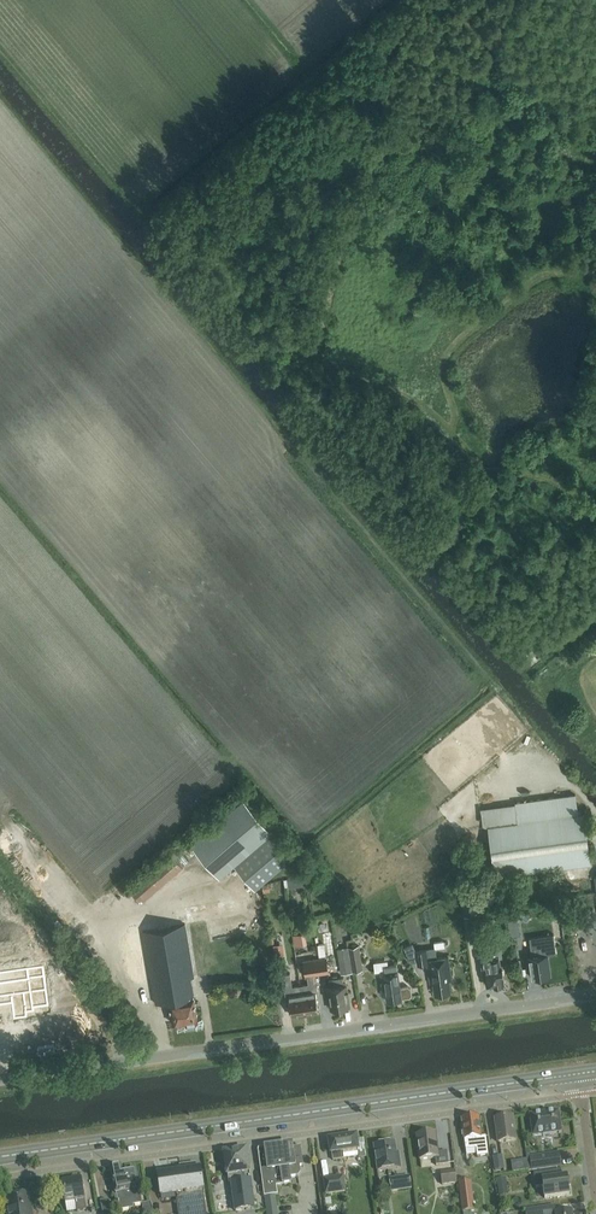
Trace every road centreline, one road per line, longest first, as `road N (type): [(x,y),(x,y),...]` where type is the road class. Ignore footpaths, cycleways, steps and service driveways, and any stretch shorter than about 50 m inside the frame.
road 1 (unclassified): [(0,1082),(595,998)]
road 2 (primary): [(0,1156),(581,1072)]

